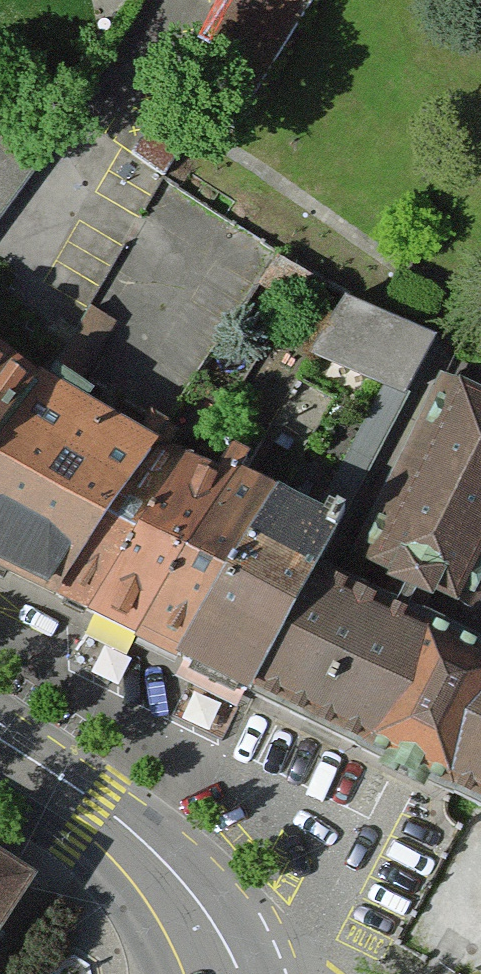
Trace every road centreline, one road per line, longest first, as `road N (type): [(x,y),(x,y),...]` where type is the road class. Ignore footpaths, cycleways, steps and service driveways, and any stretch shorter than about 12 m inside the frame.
road 1 (residential): [(0,742),(144,841),(205,904),(244,973)]

